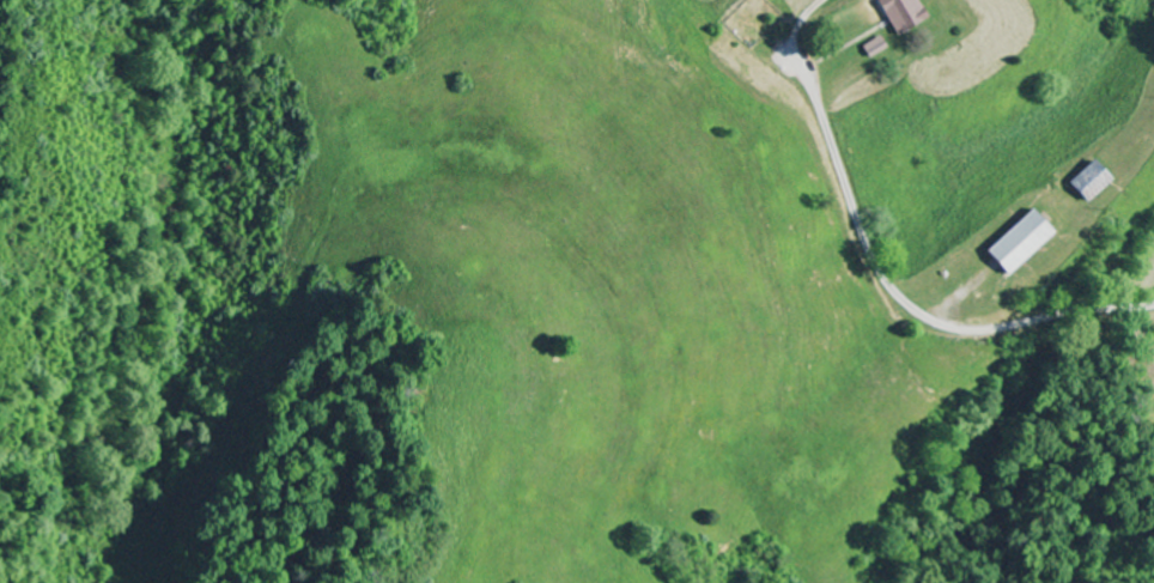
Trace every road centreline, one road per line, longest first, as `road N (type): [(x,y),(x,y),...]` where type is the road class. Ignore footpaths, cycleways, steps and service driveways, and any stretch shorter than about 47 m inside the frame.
road 1 (residential): [(1153,303),(1001,330),(958,329),(924,314),(880,263),(819,96),(794,56)]

